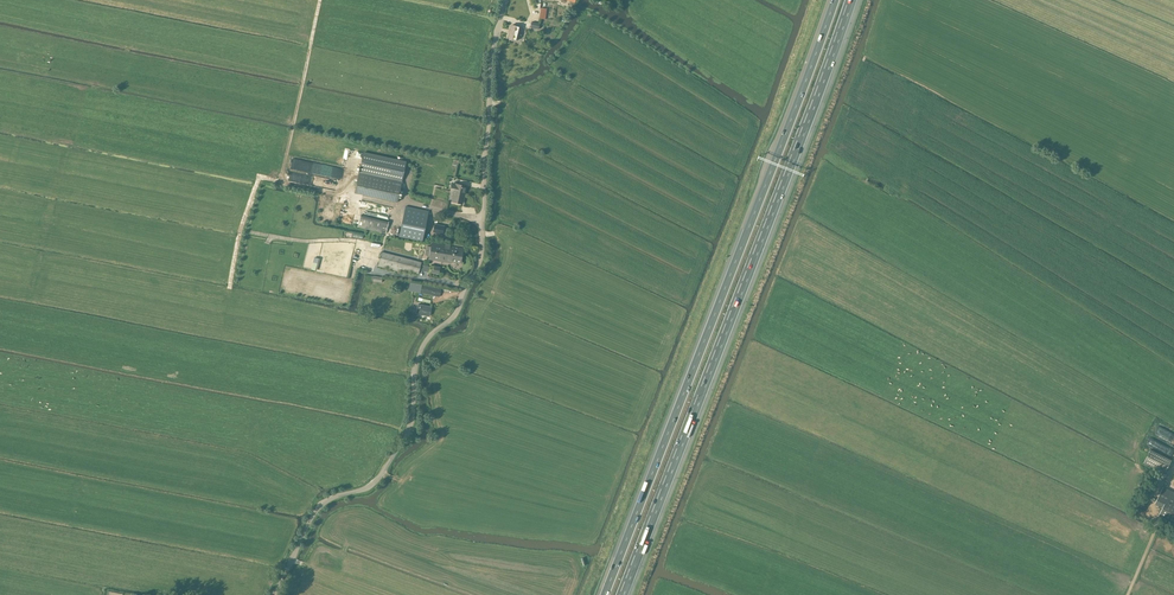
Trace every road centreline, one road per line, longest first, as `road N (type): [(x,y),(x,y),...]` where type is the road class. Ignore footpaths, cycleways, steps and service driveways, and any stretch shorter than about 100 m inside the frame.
road 1 (unclassified): [(273,594),(320,506),(369,487),(397,450),(409,429),(424,344),(459,308),(481,257),(492,56),(505,0)]
road 2 (motorway): [(835,0),(605,594)]
road 3 (motorway): [(622,594),(850,0)]
road 4 (track): [(1128,594),(1160,521),(1152,501),(1161,483),(1173,490)]

